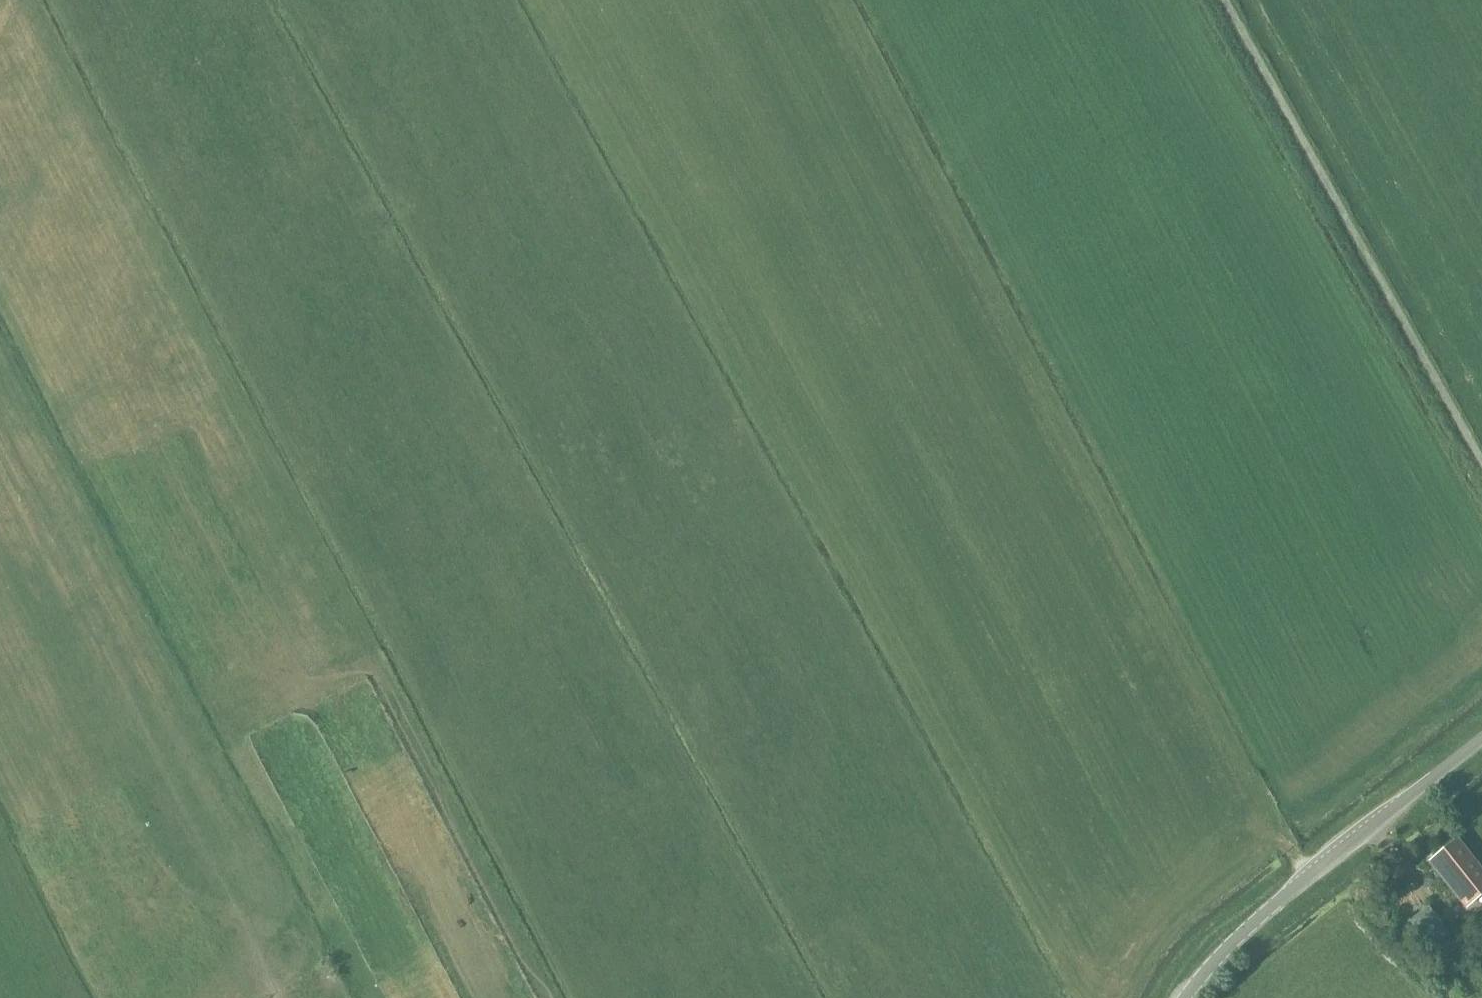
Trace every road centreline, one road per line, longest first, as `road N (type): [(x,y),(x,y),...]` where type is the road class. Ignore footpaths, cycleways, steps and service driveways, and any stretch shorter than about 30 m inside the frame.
road 1 (unclassified): [(1182,997),(1288,894),(1481,740)]

